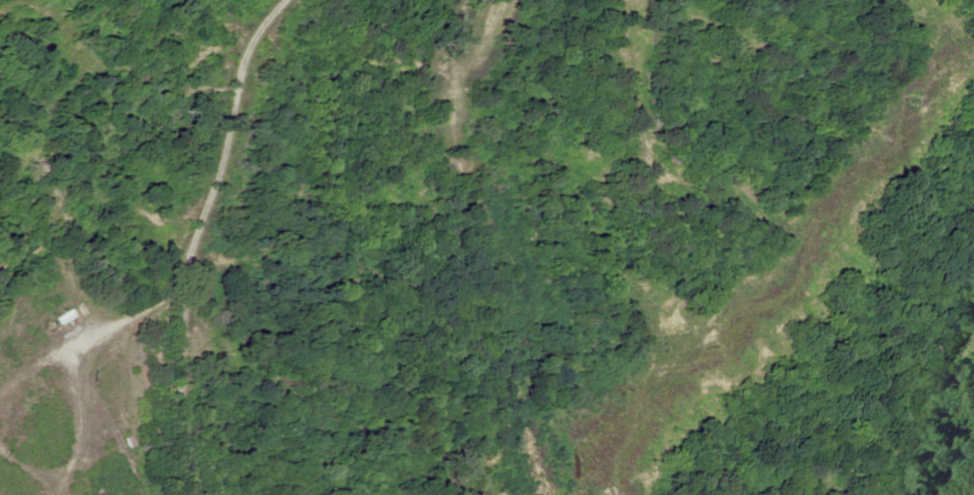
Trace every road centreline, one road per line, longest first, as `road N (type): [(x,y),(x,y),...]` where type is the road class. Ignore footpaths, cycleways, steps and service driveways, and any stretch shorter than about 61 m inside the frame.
road 1 (residential): [(225,494),(252,183),(318,26),(341,0)]

